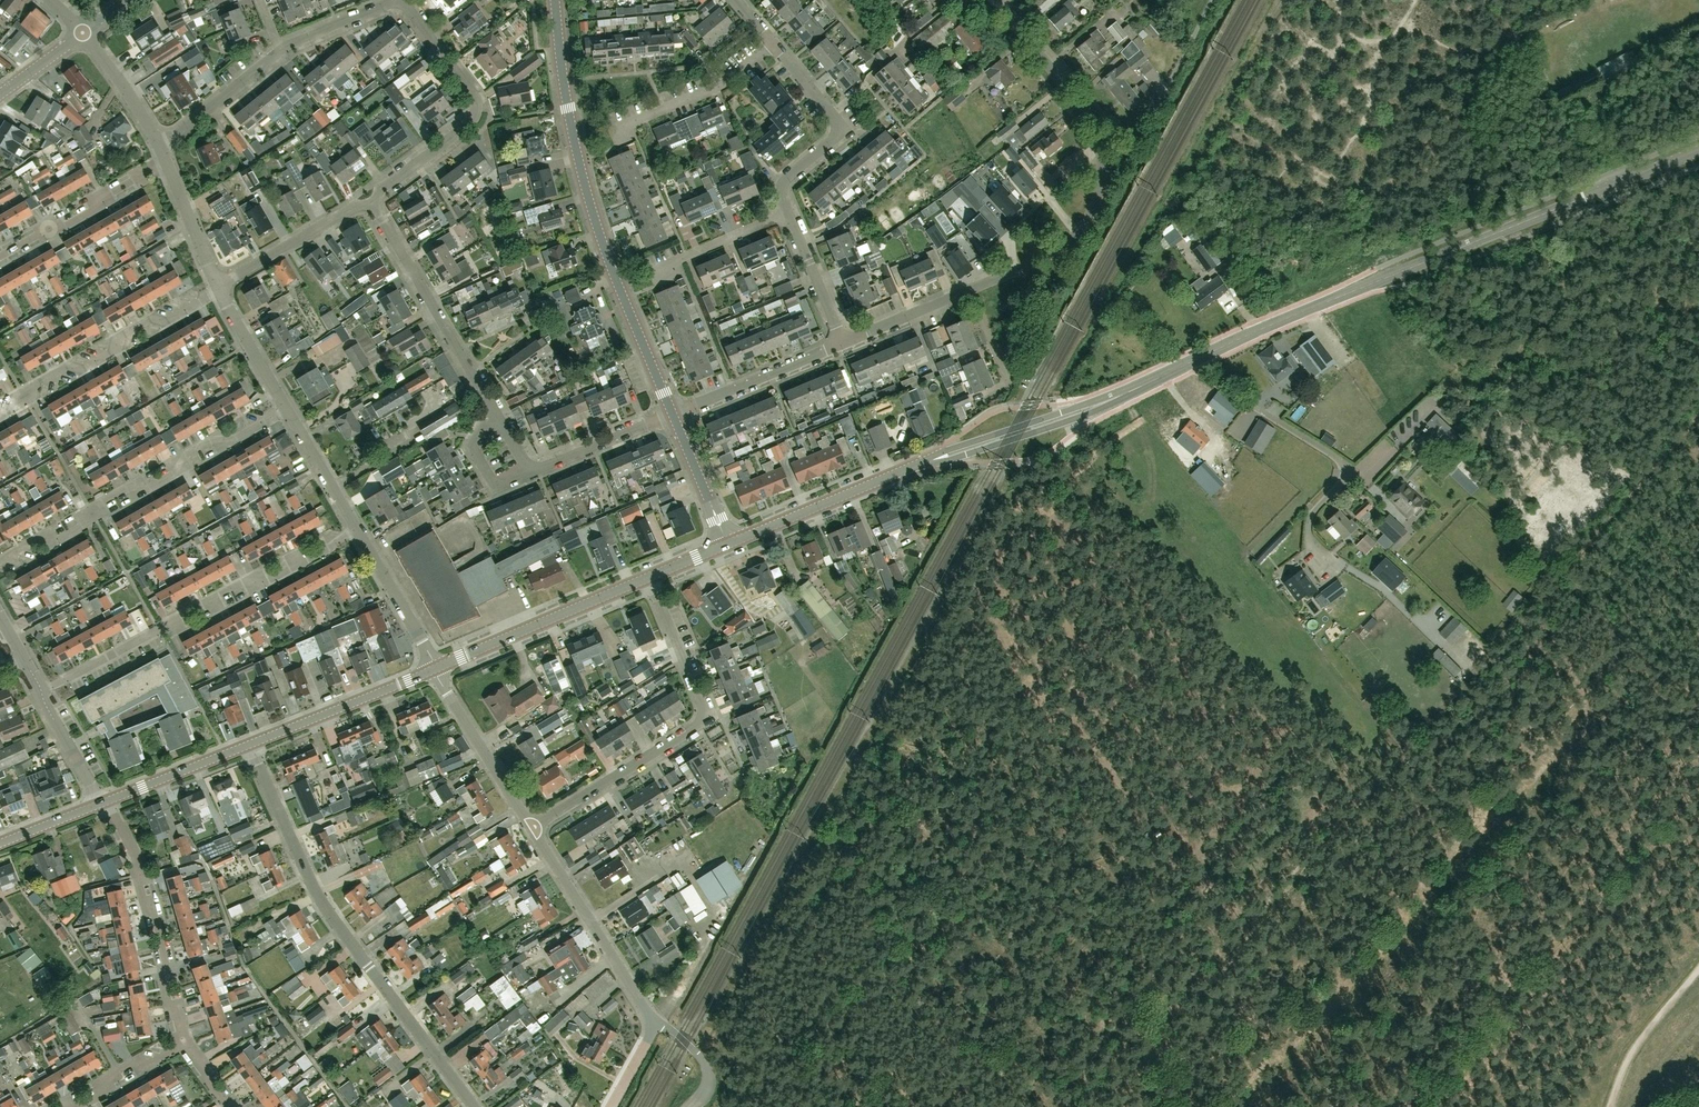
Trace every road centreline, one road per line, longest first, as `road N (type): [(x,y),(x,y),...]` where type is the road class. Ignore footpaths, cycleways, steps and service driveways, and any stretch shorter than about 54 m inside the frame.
road 1 (tertiary): [(728,544),(935,459),(1081,412),(1256,331),(1698,150)]
road 2 (residential): [(671,414),(528,466),(370,199)]
road 3 (tertiary): [(671,414),(590,201),(563,80),(556,0)]
road 4 (residential): [(475,1106),(323,902),(250,744)]
road 5 (residential): [(970,289),(1066,244),(1087,222),(1101,191),(1099,138),(1087,117),(994,0)]
road 6 (residential): [(370,199),(472,119),(475,97),(409,9),(286,57)]
road 7 (track): [(1698,696),(1563,587),(1561,577),(1698,419)]
road 8 (residential): [(532,828),(705,721),(648,577)]
road 9 (residential): [(42,691),(242,582),(259,583),(358,531)]
road 10 (residential): [(0,561),(38,540),(53,542),(122,489),(148,488),(210,439),(234,439),(286,408)]
road 11 (residential): [(0,416),(21,403),(25,389),(70,365),(82,367),(147,321),(162,324),(220,292)]
road 12 (residential): [(187,1042),(149,884),(104,803)]
road 13 (residential): [(657,1022),(532,828)]
road 14 (tertiary): [(437,669),(648,577)]
road 15 (residential): [(788,215),(782,181),(836,139),(841,123),(774,42)]
road 16 (tertiary): [(250,744),(437,669)]
road 17 (residential): [(0,257),(165,164)]
road 18 (residential): [(612,132),(727,83),(774,42)]
road 19 (residential): [(671,414),(843,342)]
road 20 (residential): [(532,828),(437,669)]
road 21 (residential): [(217,286),(370,199)]
road 22 (track): [(1611,1106),(1634,1048),(1698,970)]
road 23 (residential): [(437,669),(358,531)]
road 24 (tertiary): [(104,803),(250,744)]
road 25 (residential): [(286,57),(158,148)]
road 26 (residential): [(654,270),(788,215)]
road 27 (residential): [(358,531),(286,408)]
road 28 (tertiary): [(728,544),(671,414)]
road 29 (residential): [(843,342),(788,215)]
road 30 (residential): [(843,342),(970,289)]
road 31 (residential): [(158,148),(84,33)]
road 32 (residential): [(72,1106),(100,1092),(103,1080),(187,1042)]
road 33 (residential): [(286,408),(220,292)]
road 34 (residential): [(217,286),(165,164)]
road 35 (residential): [(104,803),(42,691)]

